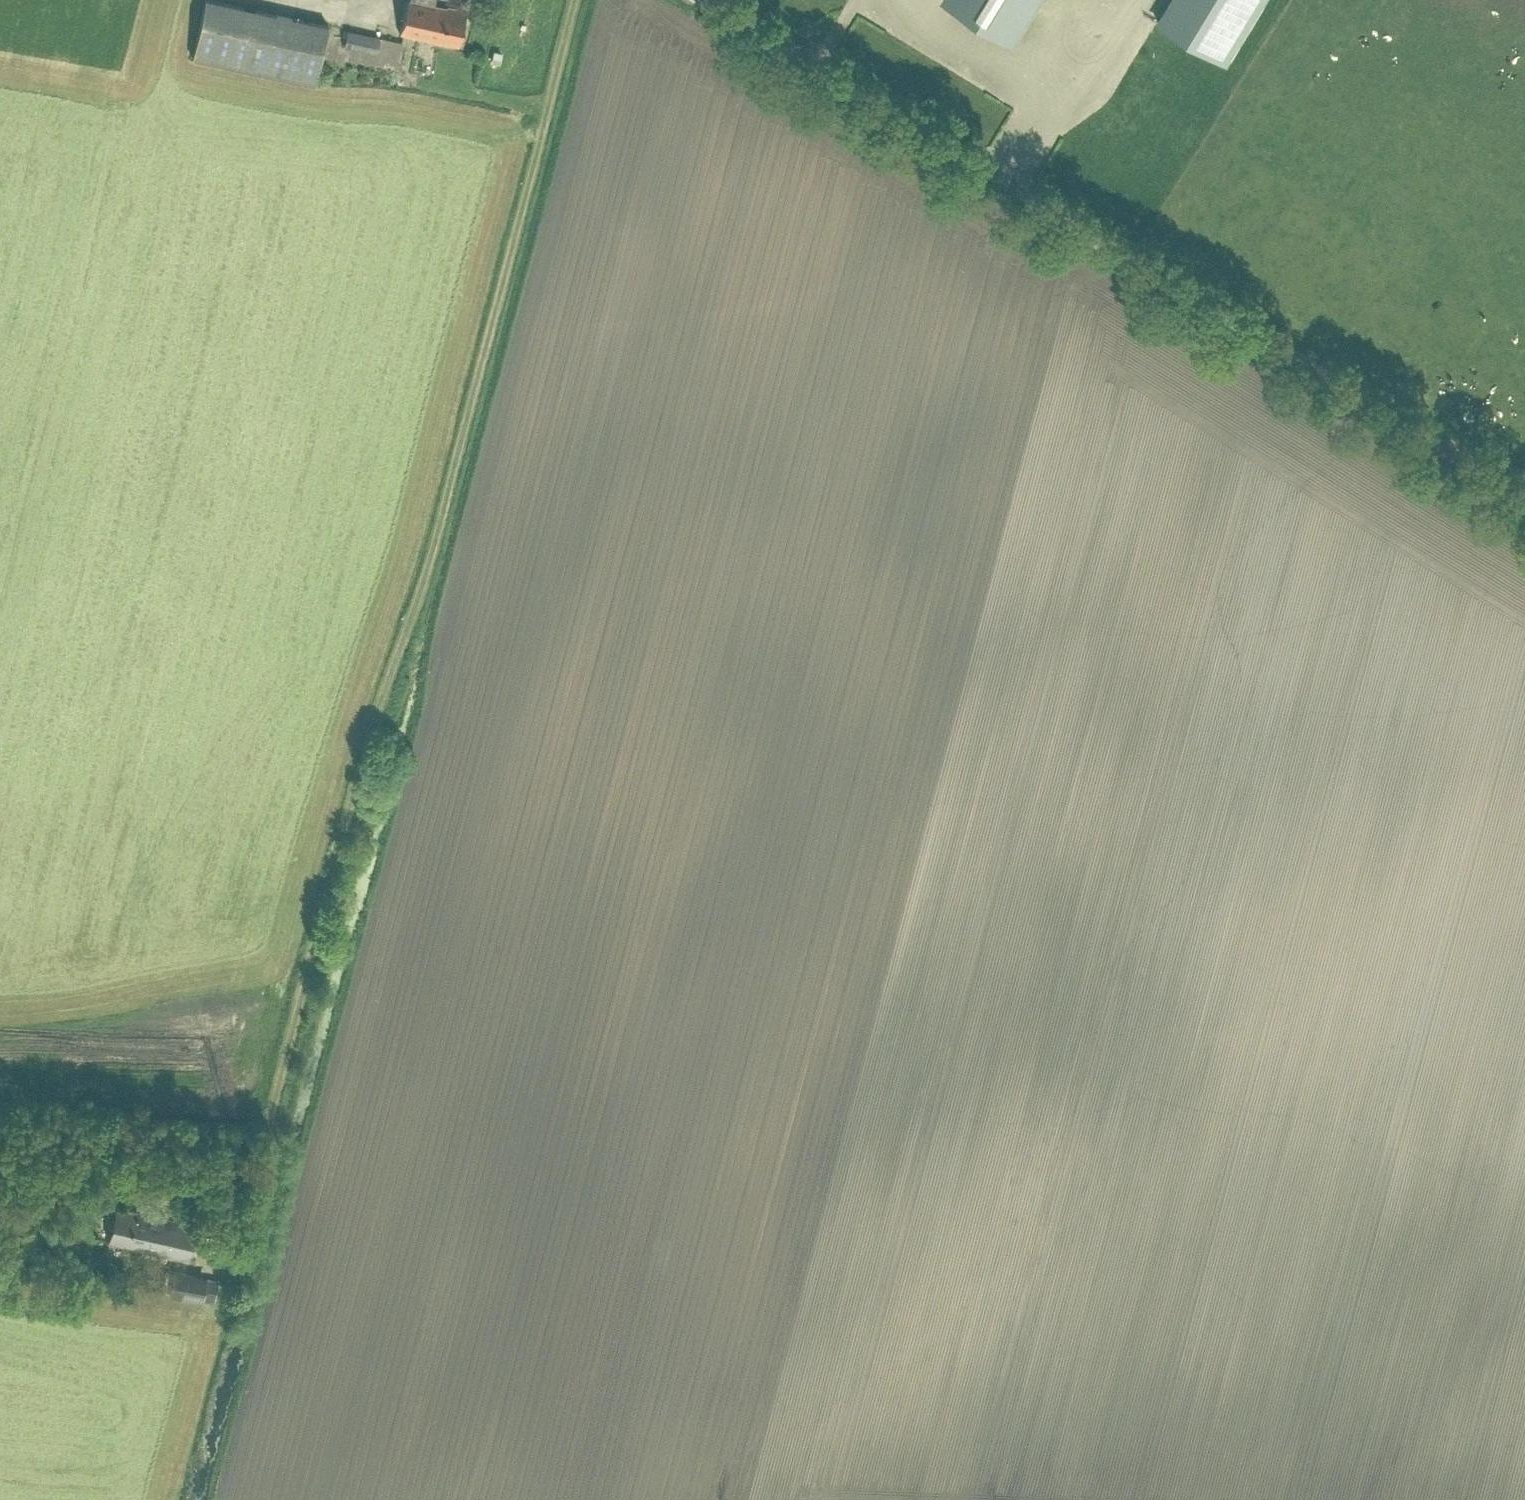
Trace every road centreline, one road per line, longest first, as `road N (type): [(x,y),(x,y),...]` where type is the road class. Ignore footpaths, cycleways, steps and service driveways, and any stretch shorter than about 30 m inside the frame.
road 1 (track): [(576,0),(418,602),(351,788),(228,1252)]
road 2 (unclassified): [(1524,497),(710,0)]

